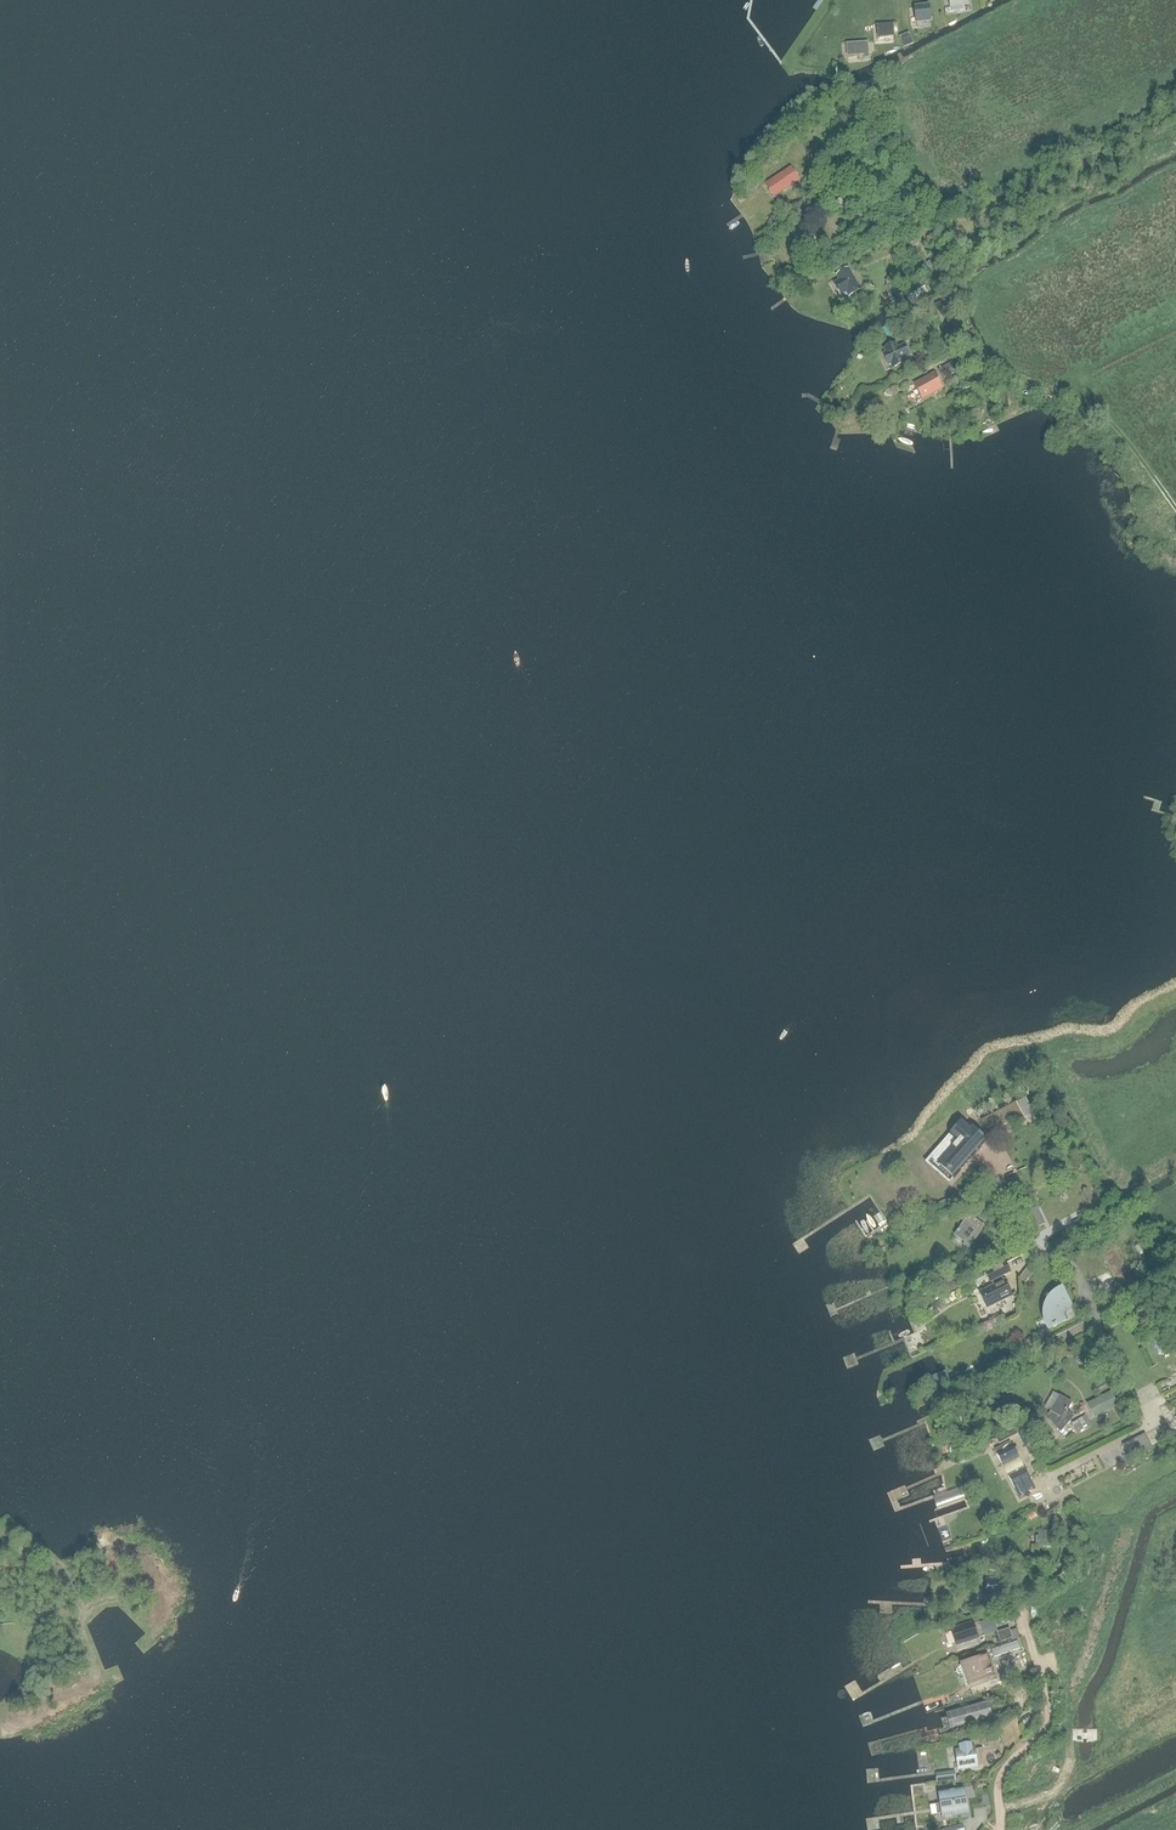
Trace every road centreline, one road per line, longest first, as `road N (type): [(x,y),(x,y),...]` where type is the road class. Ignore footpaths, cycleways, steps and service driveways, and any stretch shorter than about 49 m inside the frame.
road 1 (track): [(1004,1829),(1000,1772),(1044,1726),(1048,1706),(1021,1587),(1063,1556),(1062,1513)]
road 2 (track): [(1175,108),(919,234)]
road 3 (unclassified): [(1094,1313),(1146,1425),(1056,1476),(1044,1503)]
road 4 (track): [(991,373),(1101,413),(1175,509)]
road 5 (unclassified): [(1094,1313),(1069,1262),(1029,1247),(997,1182)]

